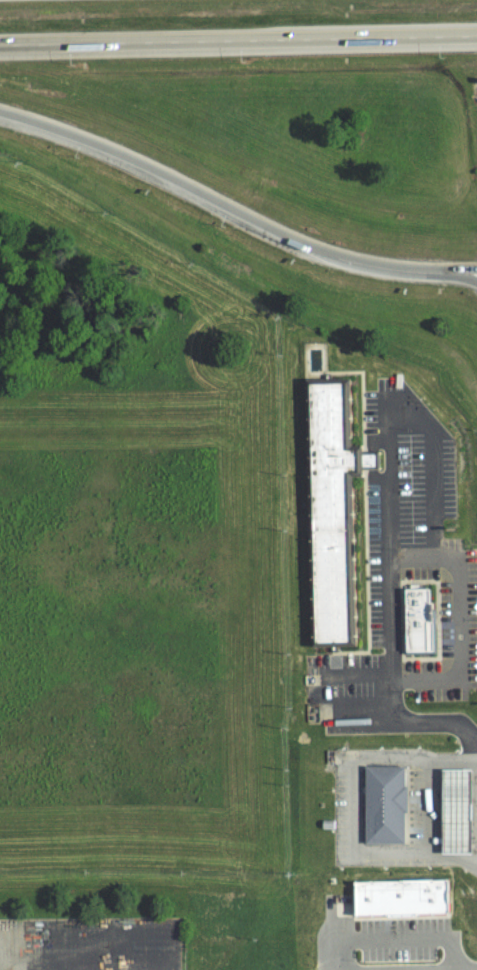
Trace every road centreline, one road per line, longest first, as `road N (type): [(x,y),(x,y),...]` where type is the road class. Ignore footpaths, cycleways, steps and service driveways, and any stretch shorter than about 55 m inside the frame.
road 1 (motorway): [(0,111),(118,151),(325,252),(476,269)]
road 2 (motorway): [(0,44),(476,35)]

